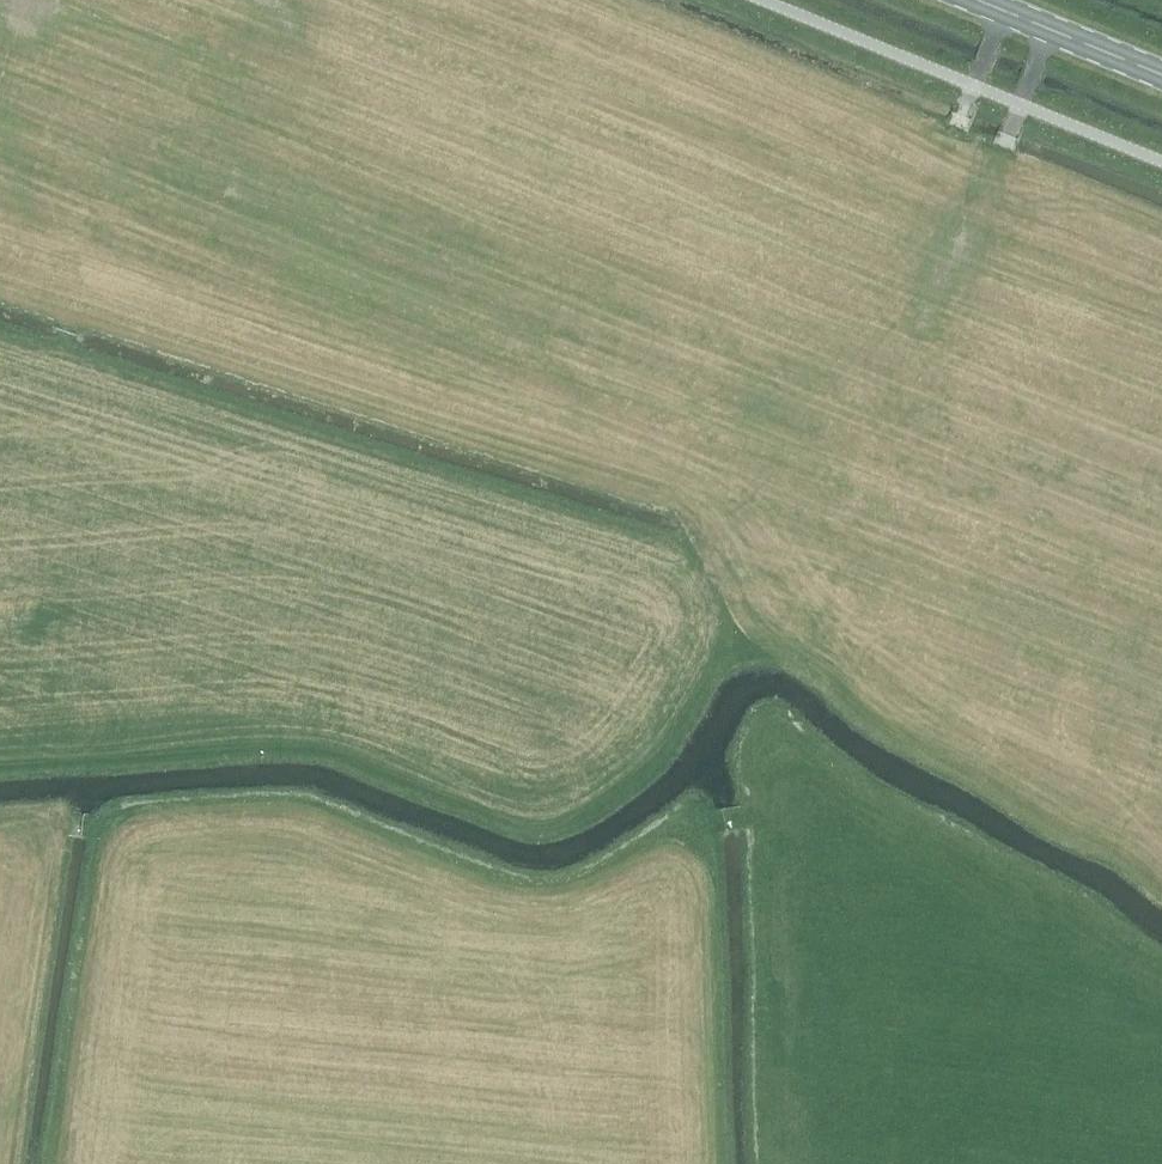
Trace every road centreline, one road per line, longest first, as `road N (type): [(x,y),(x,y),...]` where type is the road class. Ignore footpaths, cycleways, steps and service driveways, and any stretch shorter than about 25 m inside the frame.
road 1 (primary): [(1161,72),(979,0)]
road 2 (track): [(956,126),(1003,10)]
road 3 (track): [(1005,143),(1049,28)]

